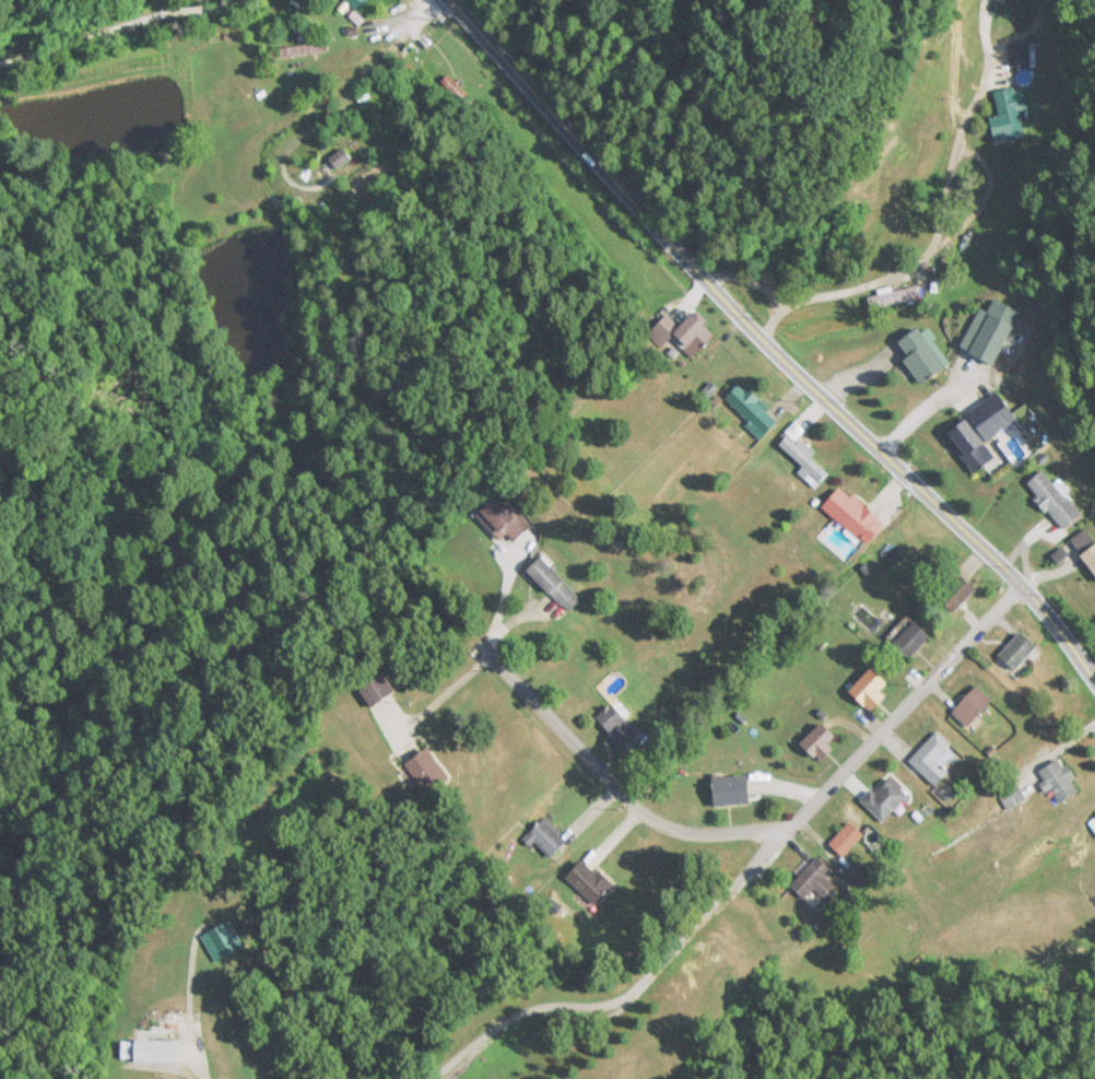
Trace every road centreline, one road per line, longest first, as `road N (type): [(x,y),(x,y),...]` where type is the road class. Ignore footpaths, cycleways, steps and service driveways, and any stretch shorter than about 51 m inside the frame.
road 1 (residential): [(1020,580),(726,306),(448,0)]
road 2 (residential): [(1020,580),(638,985),(608,1006),(523,1011),(433,1078)]
road 3 (residential): [(792,826),(715,834),(657,822),(502,669)]
road 4 (residential): [(235,0),(0,64)]
road 5 (residential): [(1094,679),(1020,580)]

